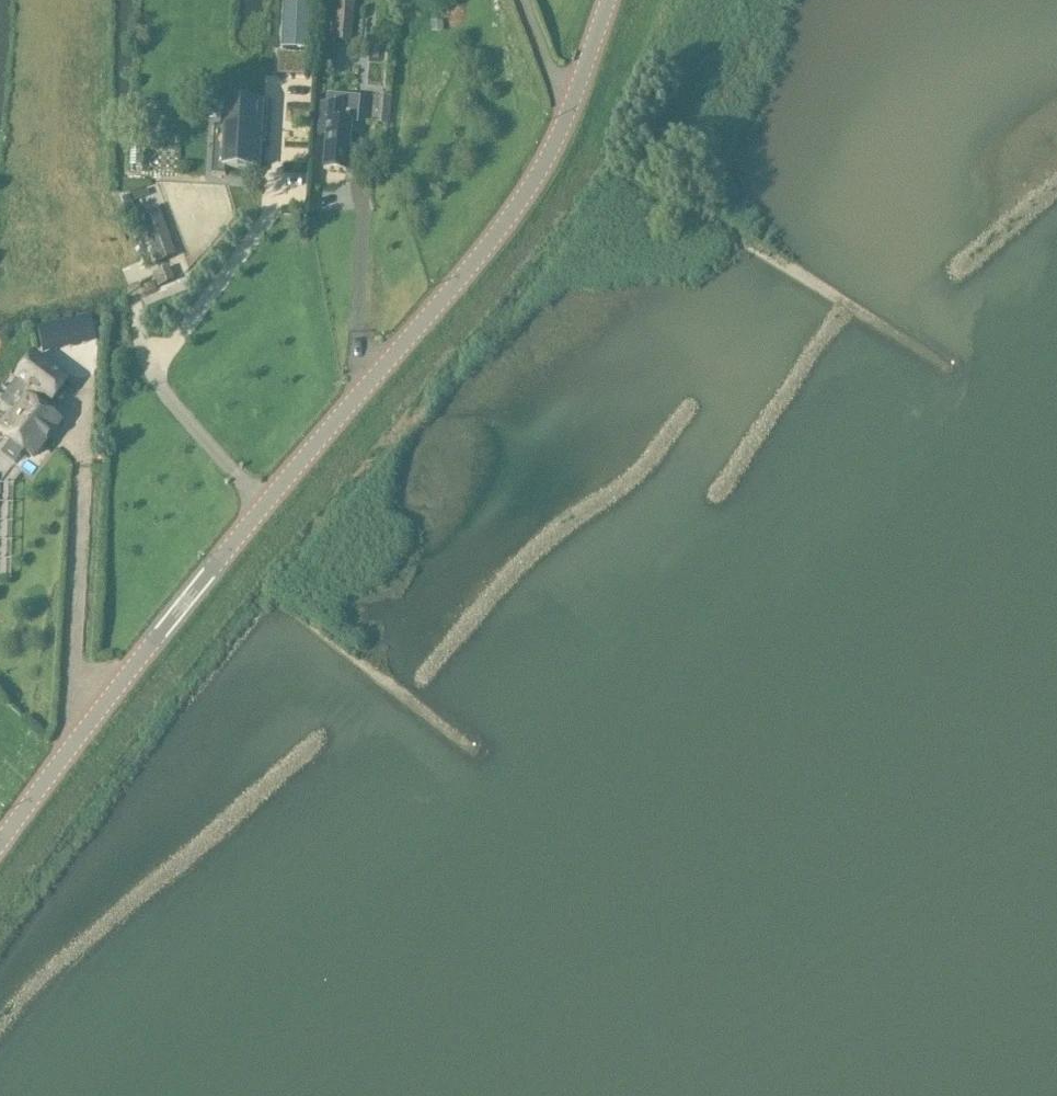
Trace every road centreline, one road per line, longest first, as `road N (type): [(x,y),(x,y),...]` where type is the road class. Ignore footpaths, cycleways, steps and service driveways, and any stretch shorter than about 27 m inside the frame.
road 1 (tertiary): [(0,845),(263,506),(508,220),(562,129),(609,0)]

